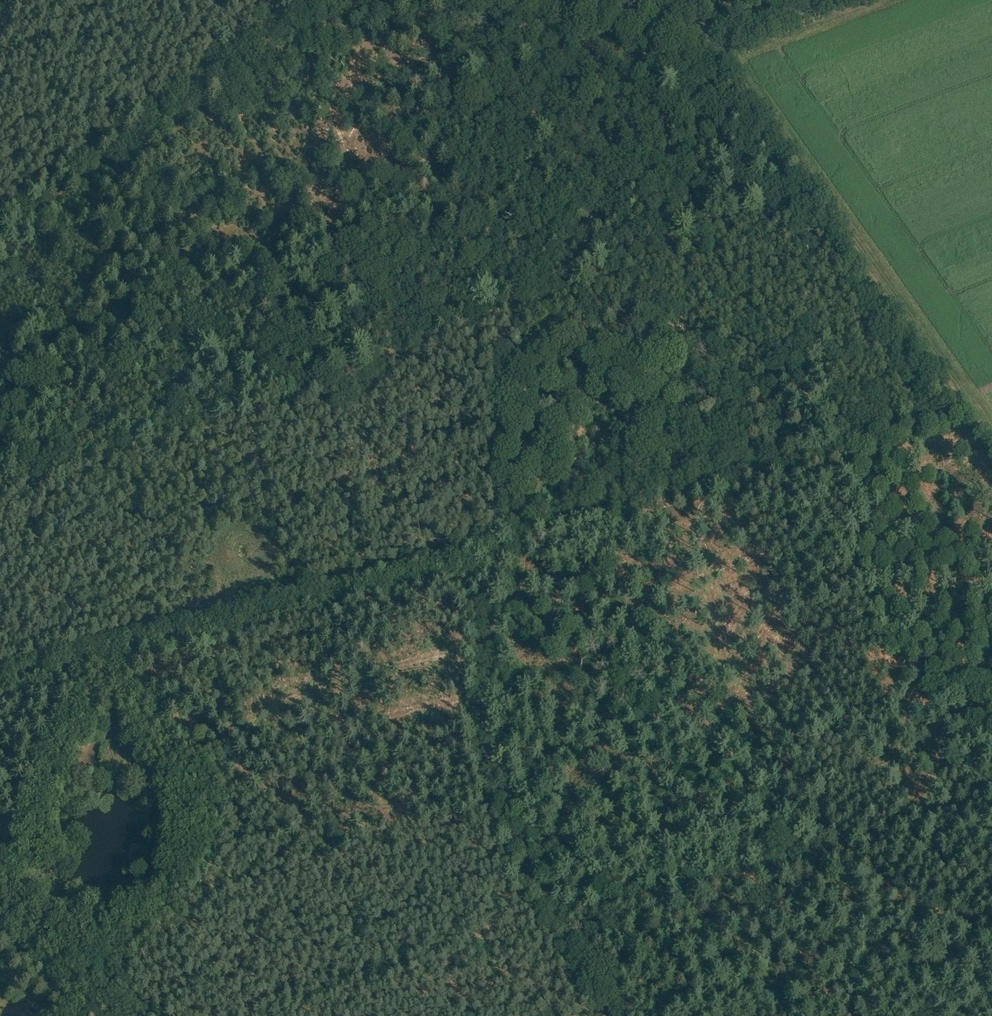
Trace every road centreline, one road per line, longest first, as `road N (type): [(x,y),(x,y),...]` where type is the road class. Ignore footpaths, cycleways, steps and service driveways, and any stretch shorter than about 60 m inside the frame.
road 1 (track): [(503,540),(497,746),(503,778),(537,874),(615,1015)]
road 2 (track): [(85,649),(503,540)]
road 3 (track): [(0,208),(305,0)]
road 4 (track): [(503,540),(799,462)]
road 5 (track): [(519,319),(503,540)]

